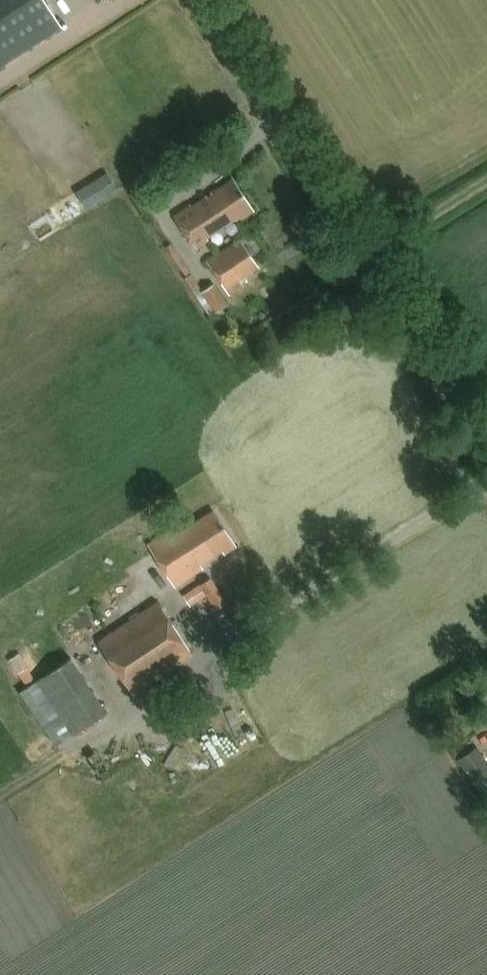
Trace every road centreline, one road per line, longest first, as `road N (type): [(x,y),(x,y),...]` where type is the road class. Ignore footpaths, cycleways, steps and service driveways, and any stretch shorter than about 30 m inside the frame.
road 1 (unclassified): [(486,452),(215,0)]

